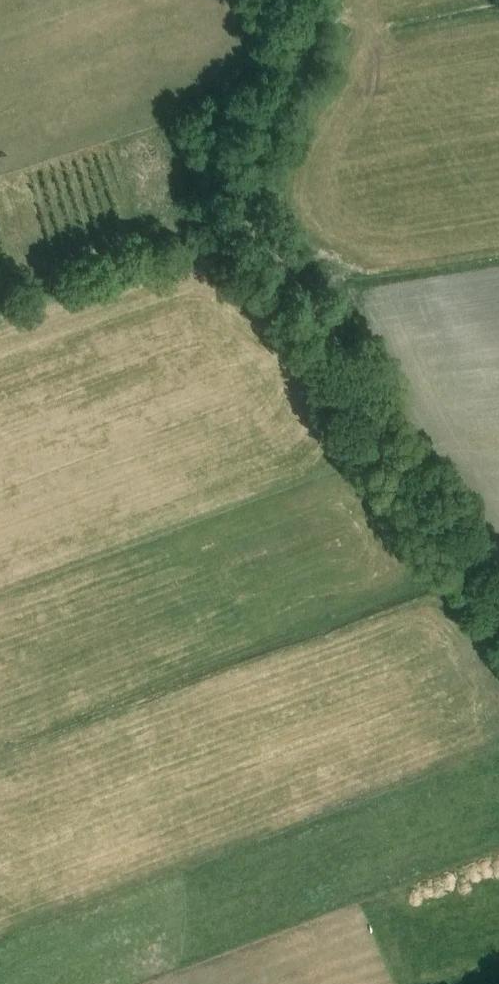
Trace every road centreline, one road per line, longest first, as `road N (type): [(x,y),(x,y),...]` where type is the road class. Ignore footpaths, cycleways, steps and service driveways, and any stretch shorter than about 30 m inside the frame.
road 1 (track): [(498,591),(249,219),(253,171),(302,64),(304,0)]

